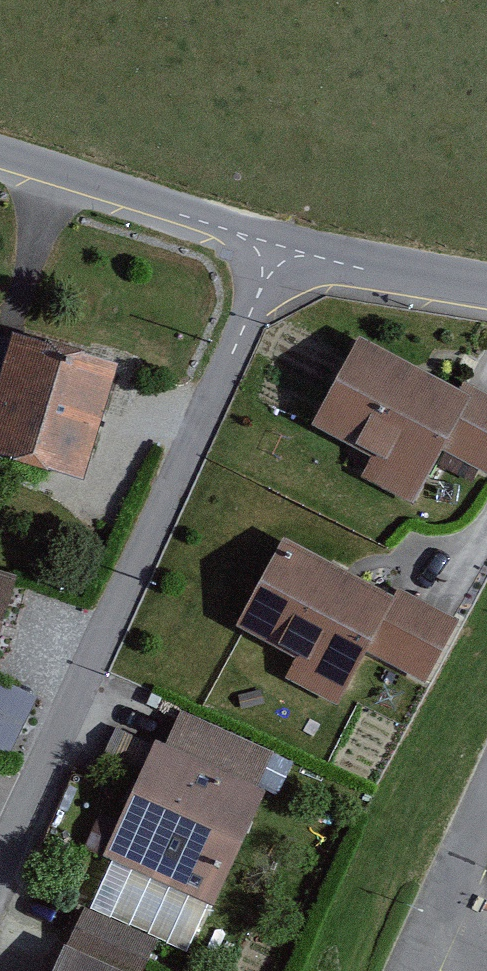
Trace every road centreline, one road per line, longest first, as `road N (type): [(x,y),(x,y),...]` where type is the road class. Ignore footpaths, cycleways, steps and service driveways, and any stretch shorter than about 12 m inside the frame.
road 1 (residential): [(263,286),(0,857)]
road 2 (unclassified): [(238,233),(0,158)]
road 3 (unclassified): [(486,287),(305,254)]

